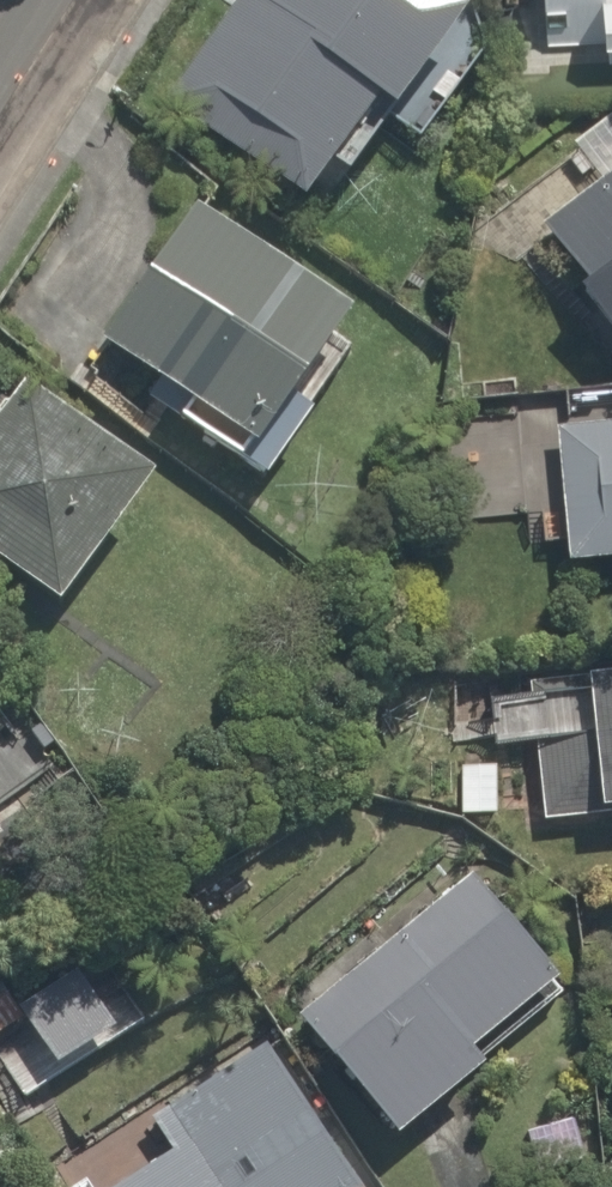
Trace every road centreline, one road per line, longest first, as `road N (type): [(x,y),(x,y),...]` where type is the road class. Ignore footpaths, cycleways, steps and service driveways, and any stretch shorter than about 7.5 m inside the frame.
road 1 (residential): [(0,131),(86,0)]

